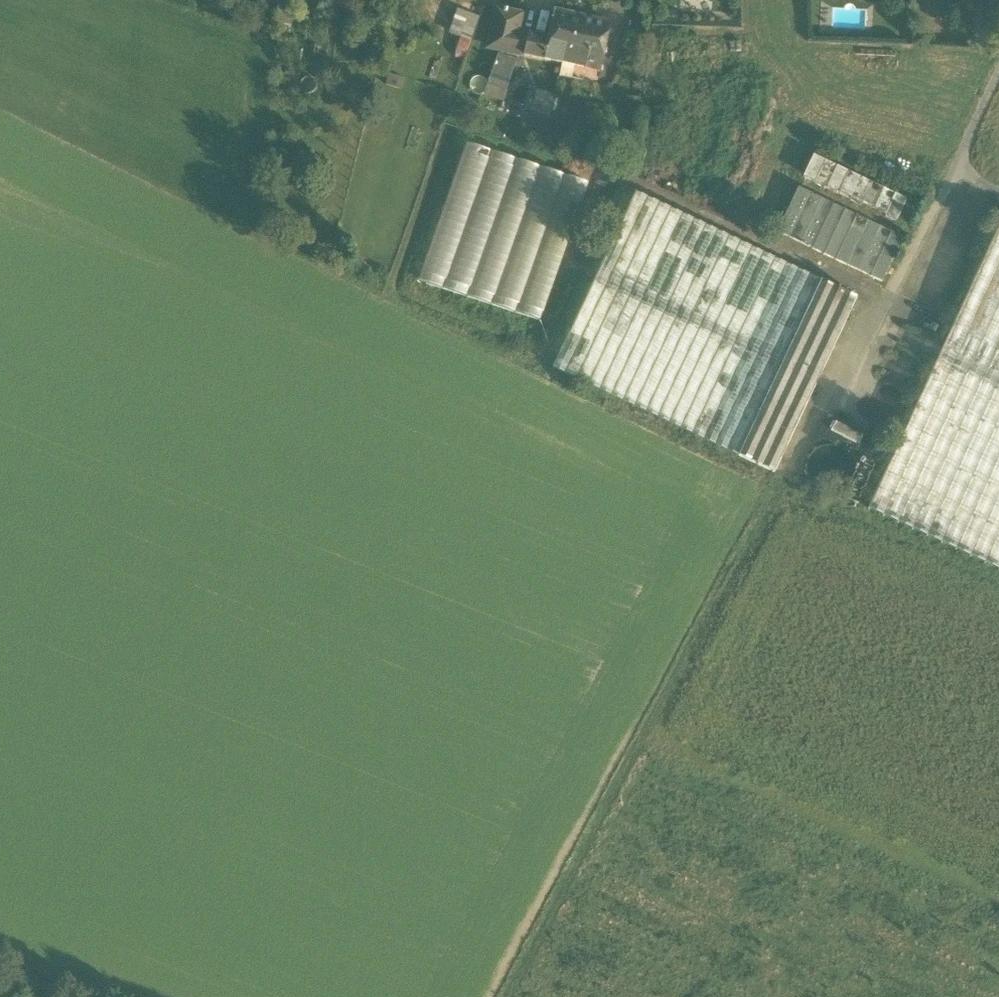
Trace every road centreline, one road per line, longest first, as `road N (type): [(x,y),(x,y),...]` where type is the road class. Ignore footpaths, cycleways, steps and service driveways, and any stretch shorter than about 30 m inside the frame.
road 1 (track): [(998,70),(957,172),(998,191)]

